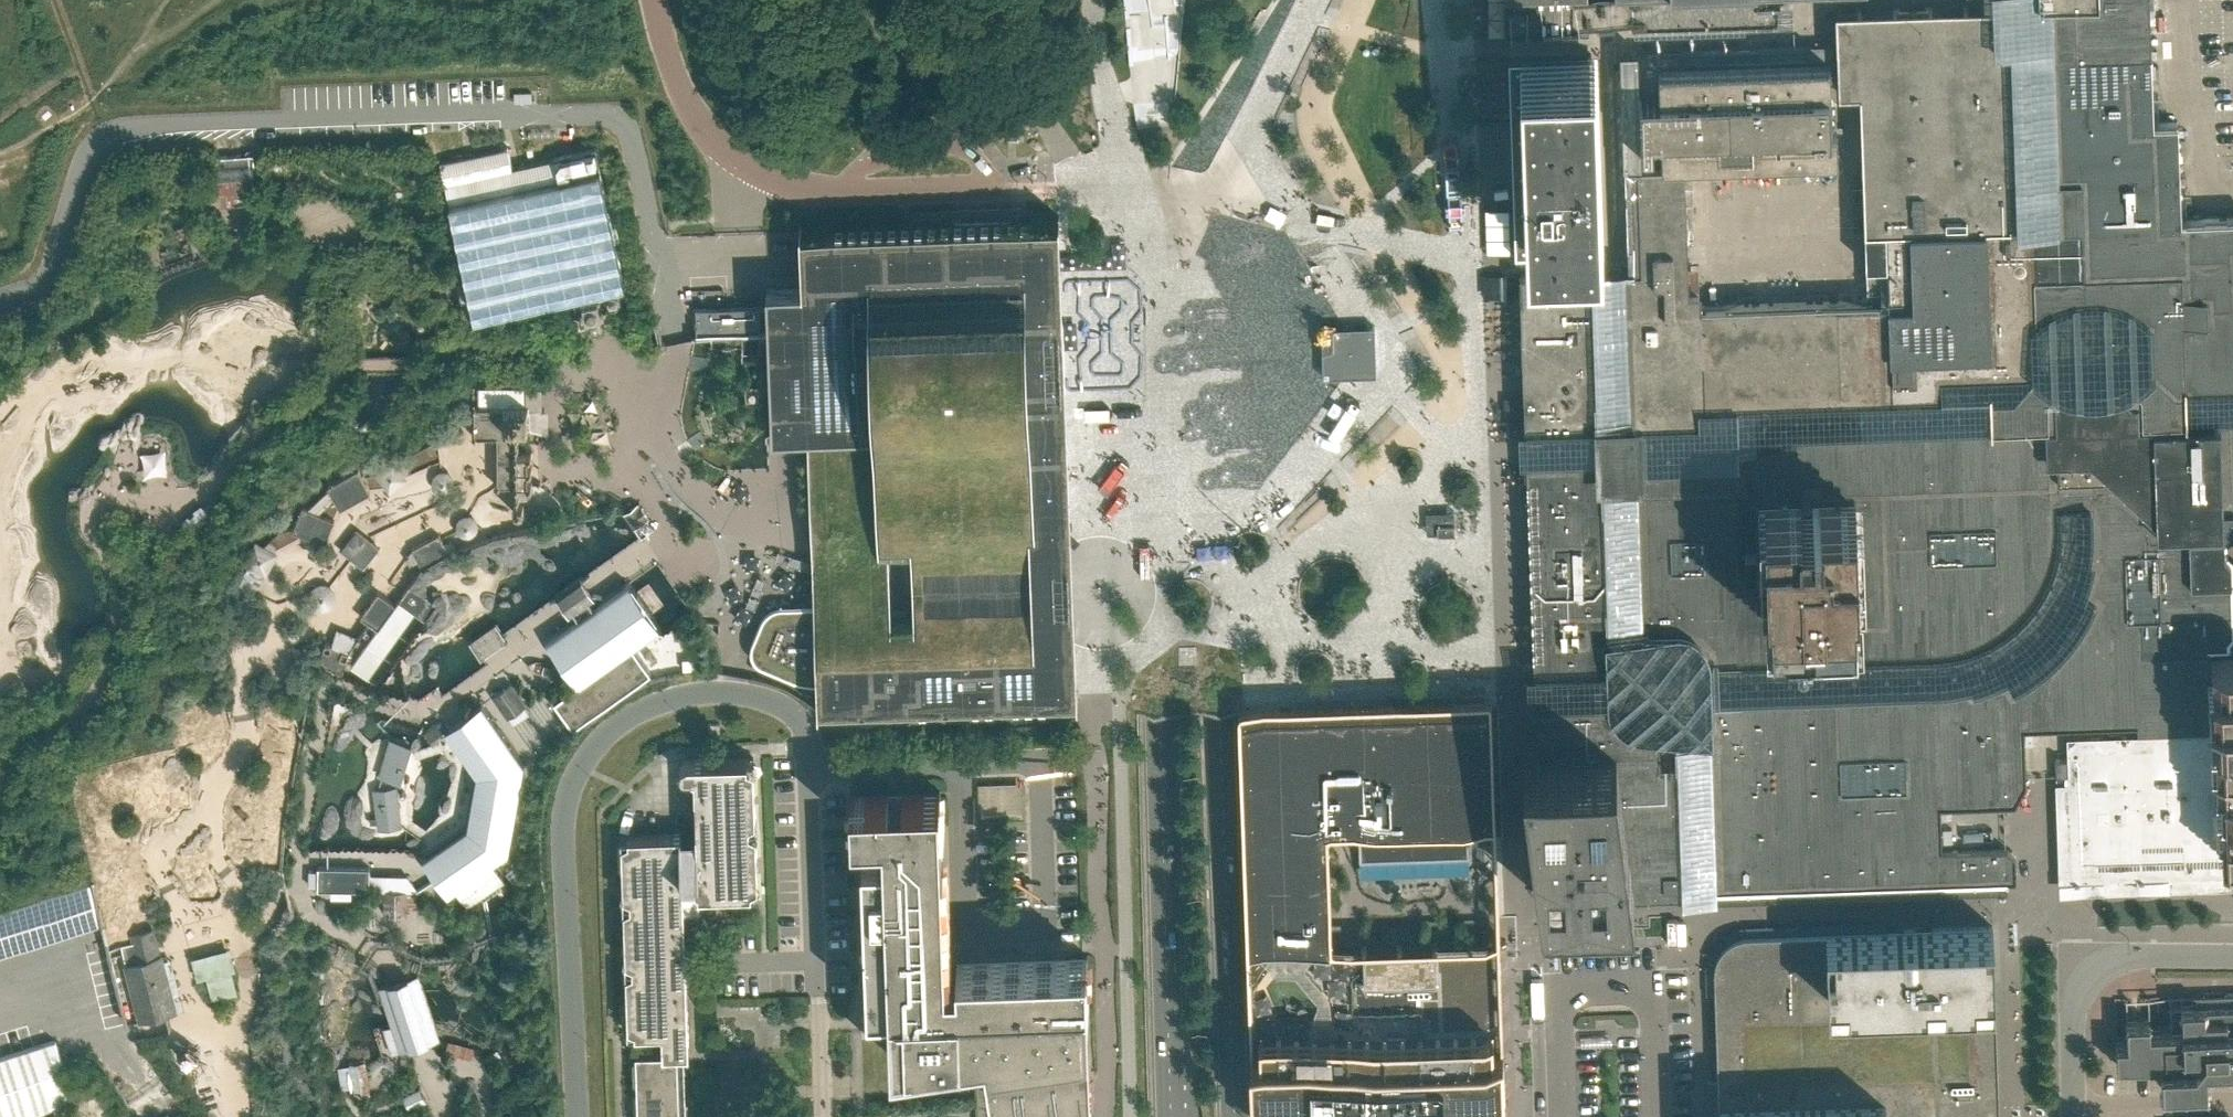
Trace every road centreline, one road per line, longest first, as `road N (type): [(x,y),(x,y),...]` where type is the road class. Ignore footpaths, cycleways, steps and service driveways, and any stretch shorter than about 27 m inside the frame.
road 1 (secondary): [(1238,1116),(1200,0)]
road 2 (secondary): [(1140,0),(1174,1116)]
road 3 (unclassified): [(2073,1111),(2071,1018),(2088,983),(2122,960),(2232,960)]
road 4 (unclassified): [(2232,1107),(2073,1111)]

